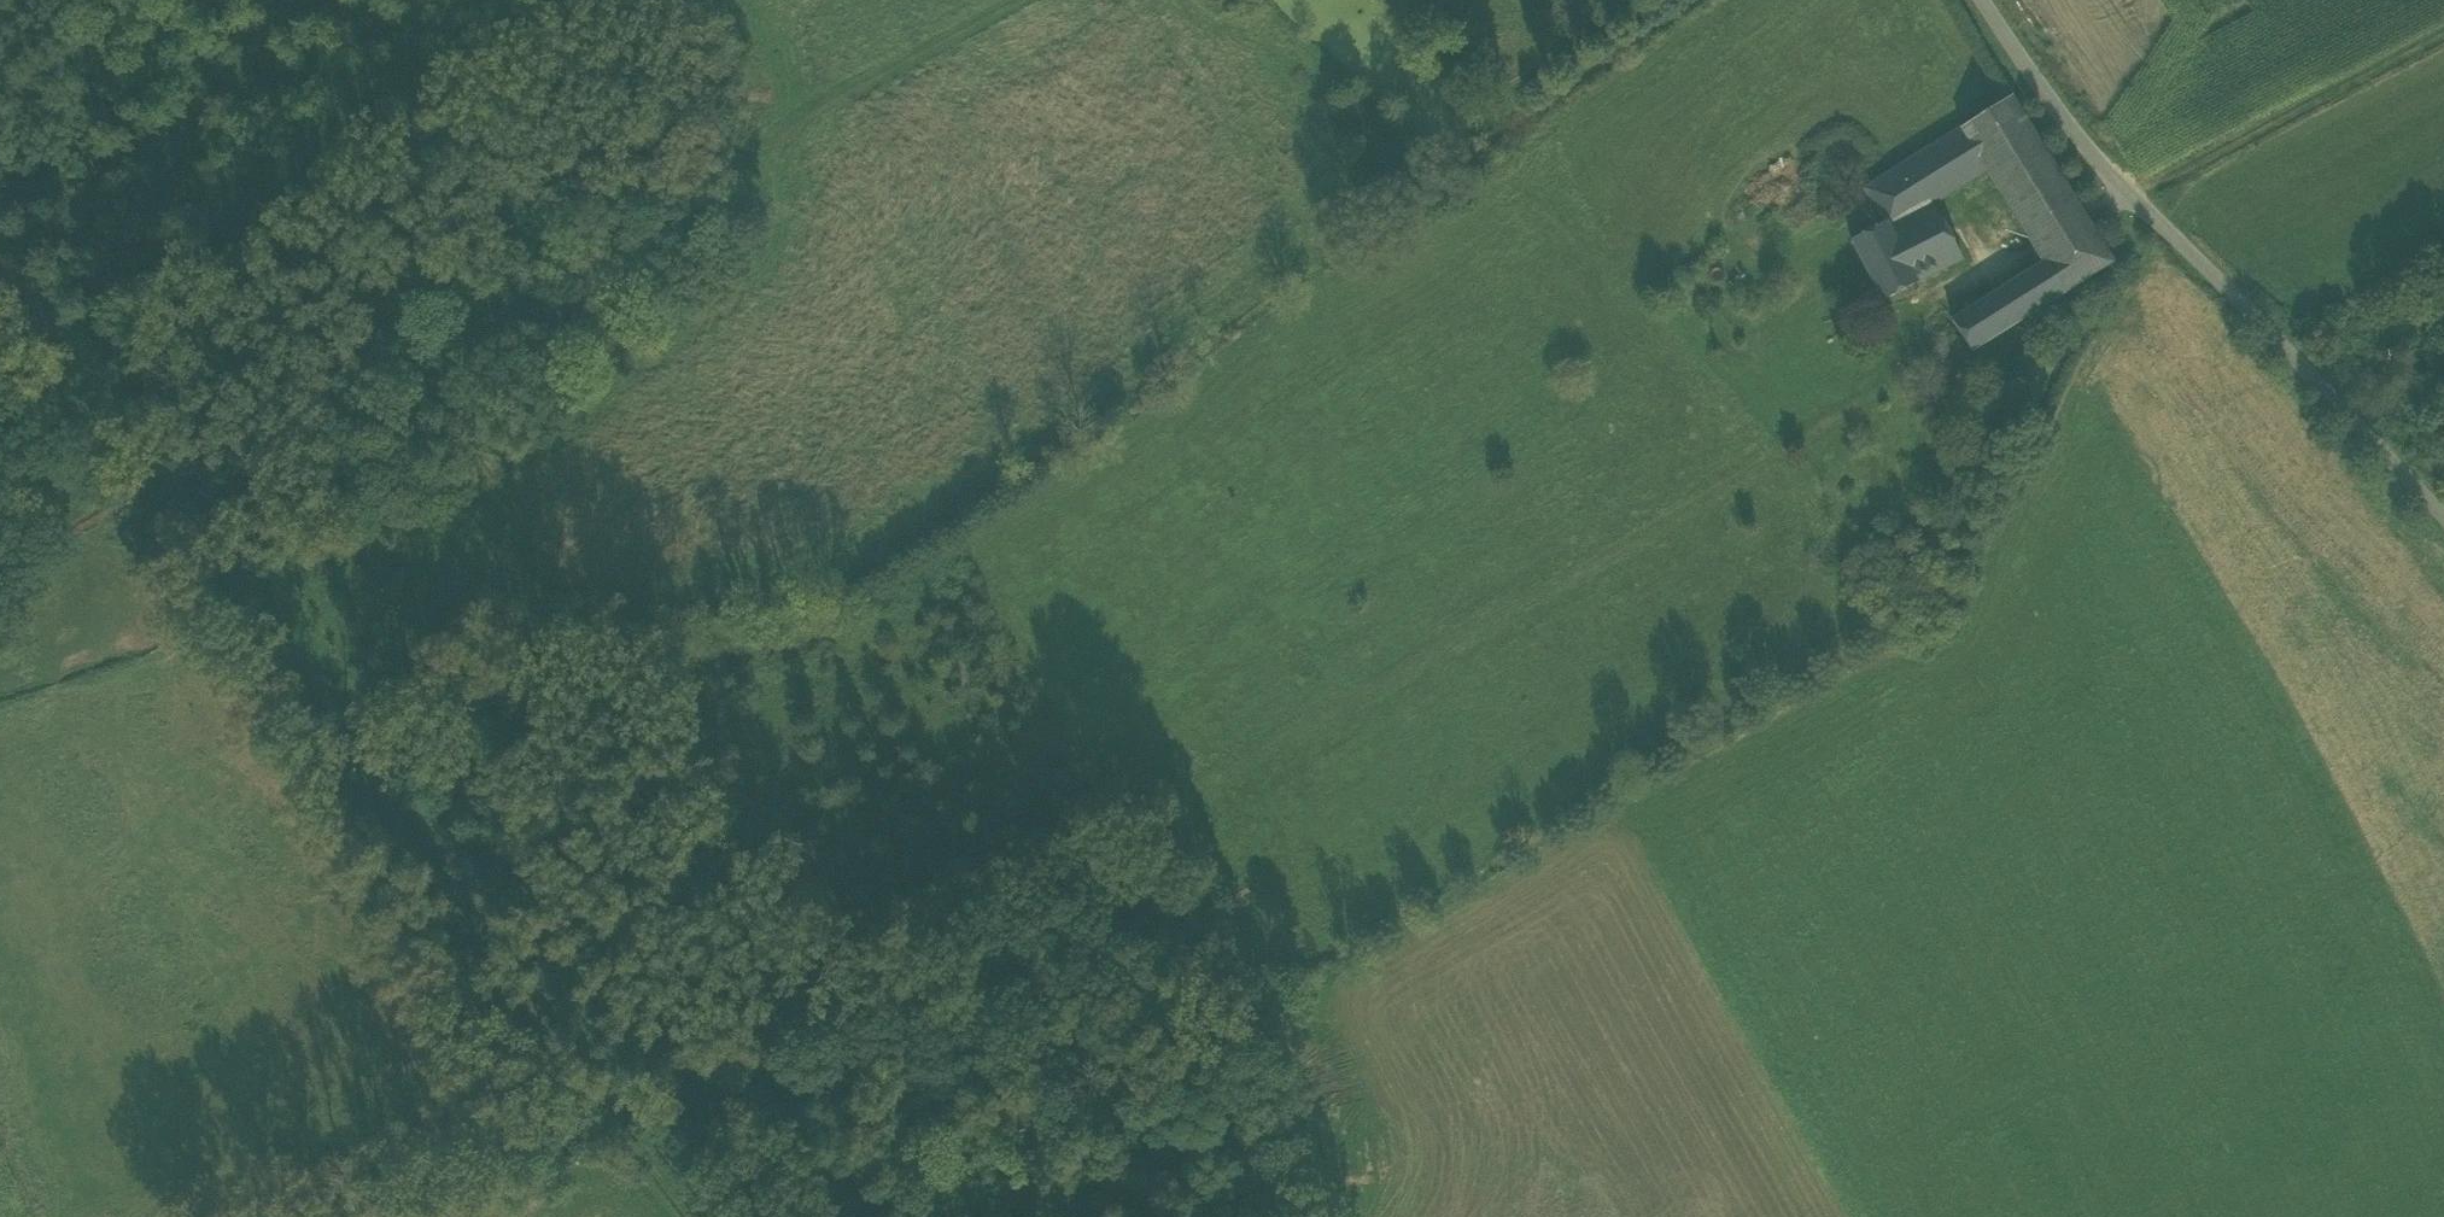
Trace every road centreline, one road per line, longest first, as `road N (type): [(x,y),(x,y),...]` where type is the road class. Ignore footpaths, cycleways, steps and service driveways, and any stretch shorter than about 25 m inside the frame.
road 1 (residential): [(2443,516),(2112,168),(1988,0)]
road 2 (track): [(260,1216),(541,1151),(613,1112)]

